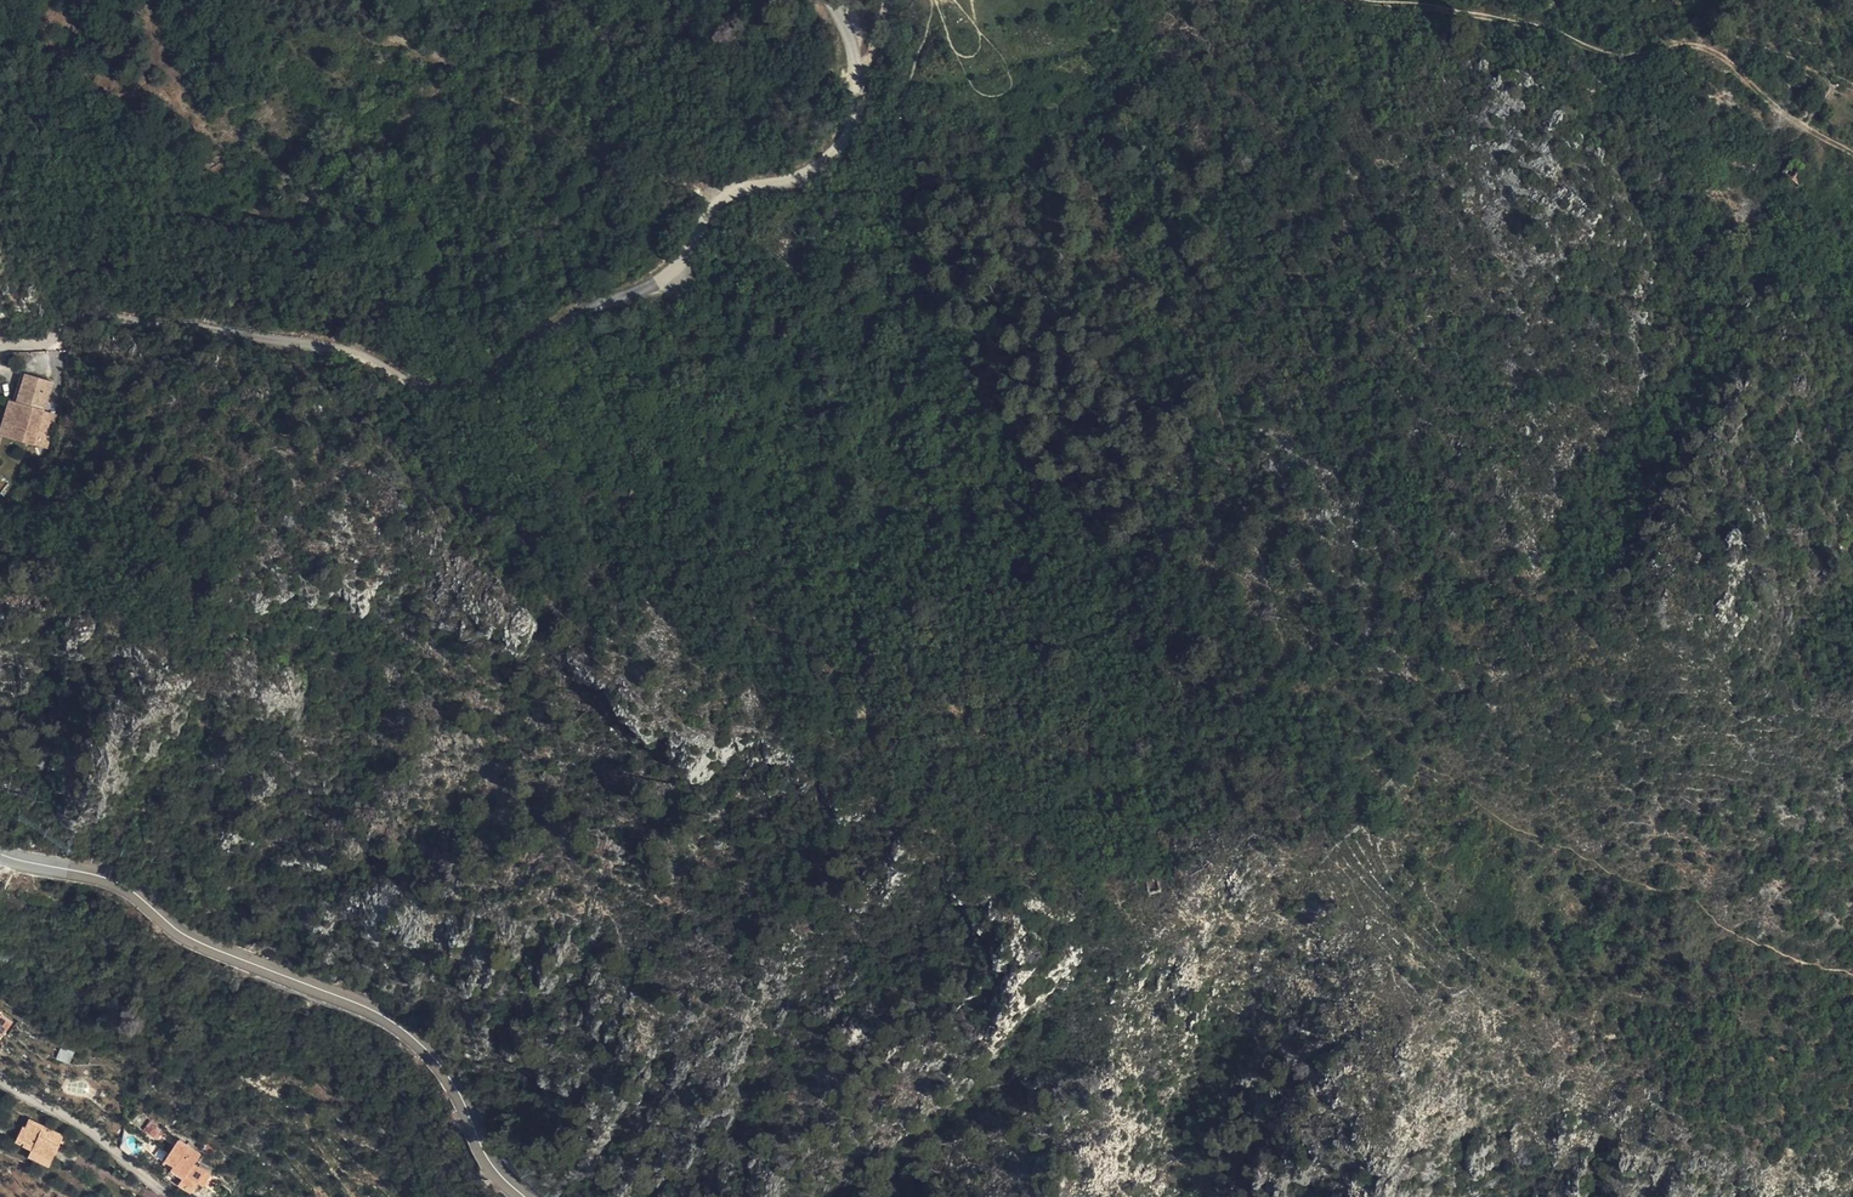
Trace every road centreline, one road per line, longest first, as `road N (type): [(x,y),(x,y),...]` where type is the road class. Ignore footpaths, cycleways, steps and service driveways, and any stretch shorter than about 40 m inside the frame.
road 1 (residential): [(834,0),(856,81),(854,119),(839,150),(815,171),(735,191),(674,277),(579,314),(456,393),(431,393),(327,349),(123,319),(0,351)]
road 2 (secondary): [(521,1196),(498,1175),(432,1053),(404,1028),(191,942),(132,893),(99,877),(0,857)]
road 3 (track): [(1452,0),(1621,42),(1706,41),(1852,152)]
road 4 (unclassified): [(0,1085),(78,1126),(162,1196)]

